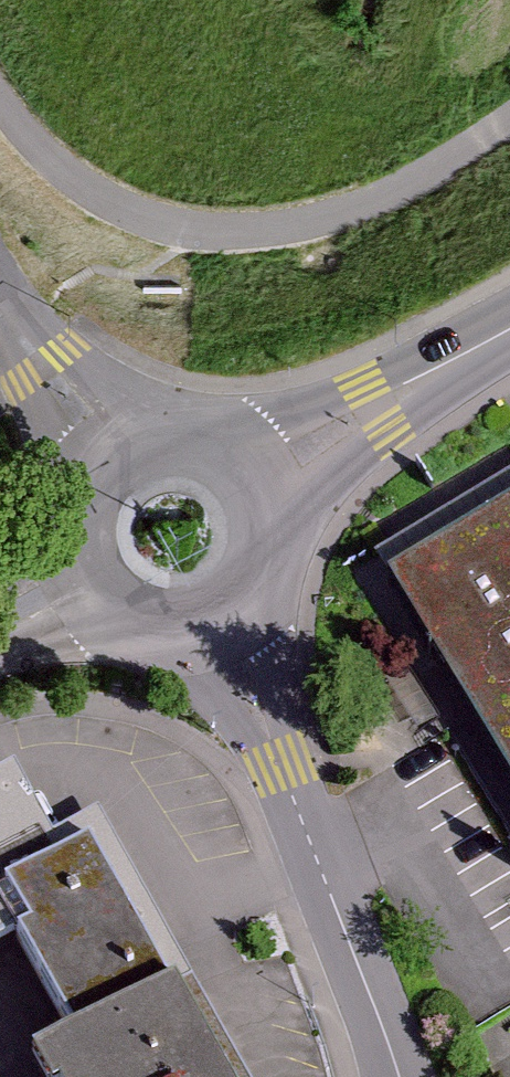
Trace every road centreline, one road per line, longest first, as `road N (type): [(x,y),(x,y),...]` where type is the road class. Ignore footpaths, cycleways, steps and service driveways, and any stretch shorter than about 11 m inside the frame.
road 1 (residential): [(394,1076),(281,764),(218,621)]
road 2 (tertiary): [(432,374),(361,386),(208,439)]
road 3 (tertiary): [(273,527),(387,432),(432,374)]
road 4 (tertiary): [(115,453),(0,304)]
road 5 (tertiary): [(86,578),(104,602),(158,630),(218,621)]
road 6 (tertiary): [(115,453),(95,473),(75,524),(86,578)]

